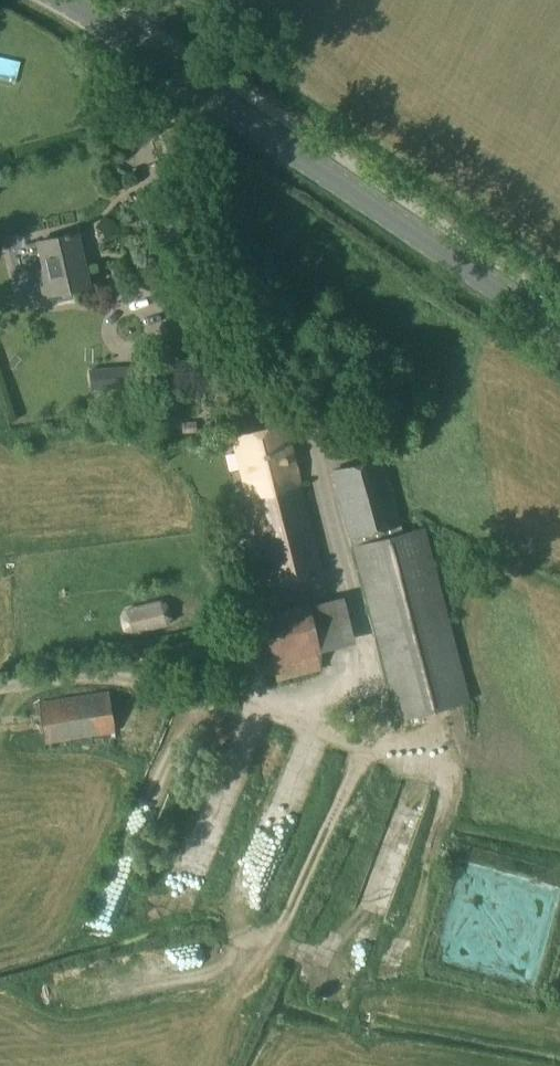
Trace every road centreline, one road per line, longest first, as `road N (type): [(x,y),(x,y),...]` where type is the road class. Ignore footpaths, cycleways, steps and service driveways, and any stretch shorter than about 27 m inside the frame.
road 1 (tertiary): [(559,331),(65,0)]

